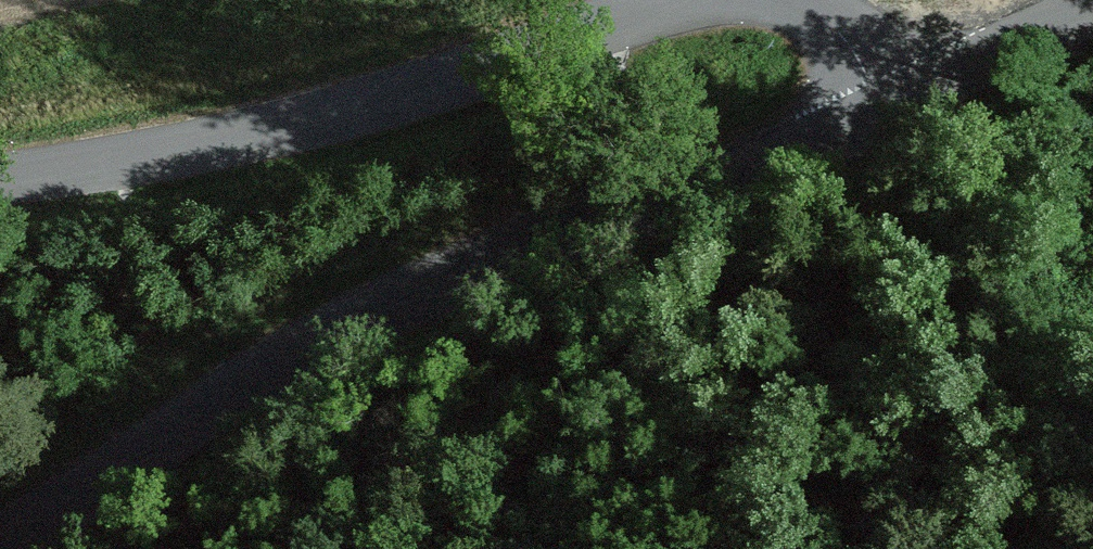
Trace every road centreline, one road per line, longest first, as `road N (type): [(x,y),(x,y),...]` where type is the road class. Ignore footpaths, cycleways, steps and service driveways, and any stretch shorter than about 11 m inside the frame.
road 1 (tertiary): [(21,548),(261,386),(435,292),(730,191),(900,103)]
road 2 (tertiary): [(666,0),(405,99),(290,132),(0,181)]
road 3 (tertiary): [(900,103),(1092,16)]
road 4 (tertiary): [(900,103),(830,21),(790,0)]

